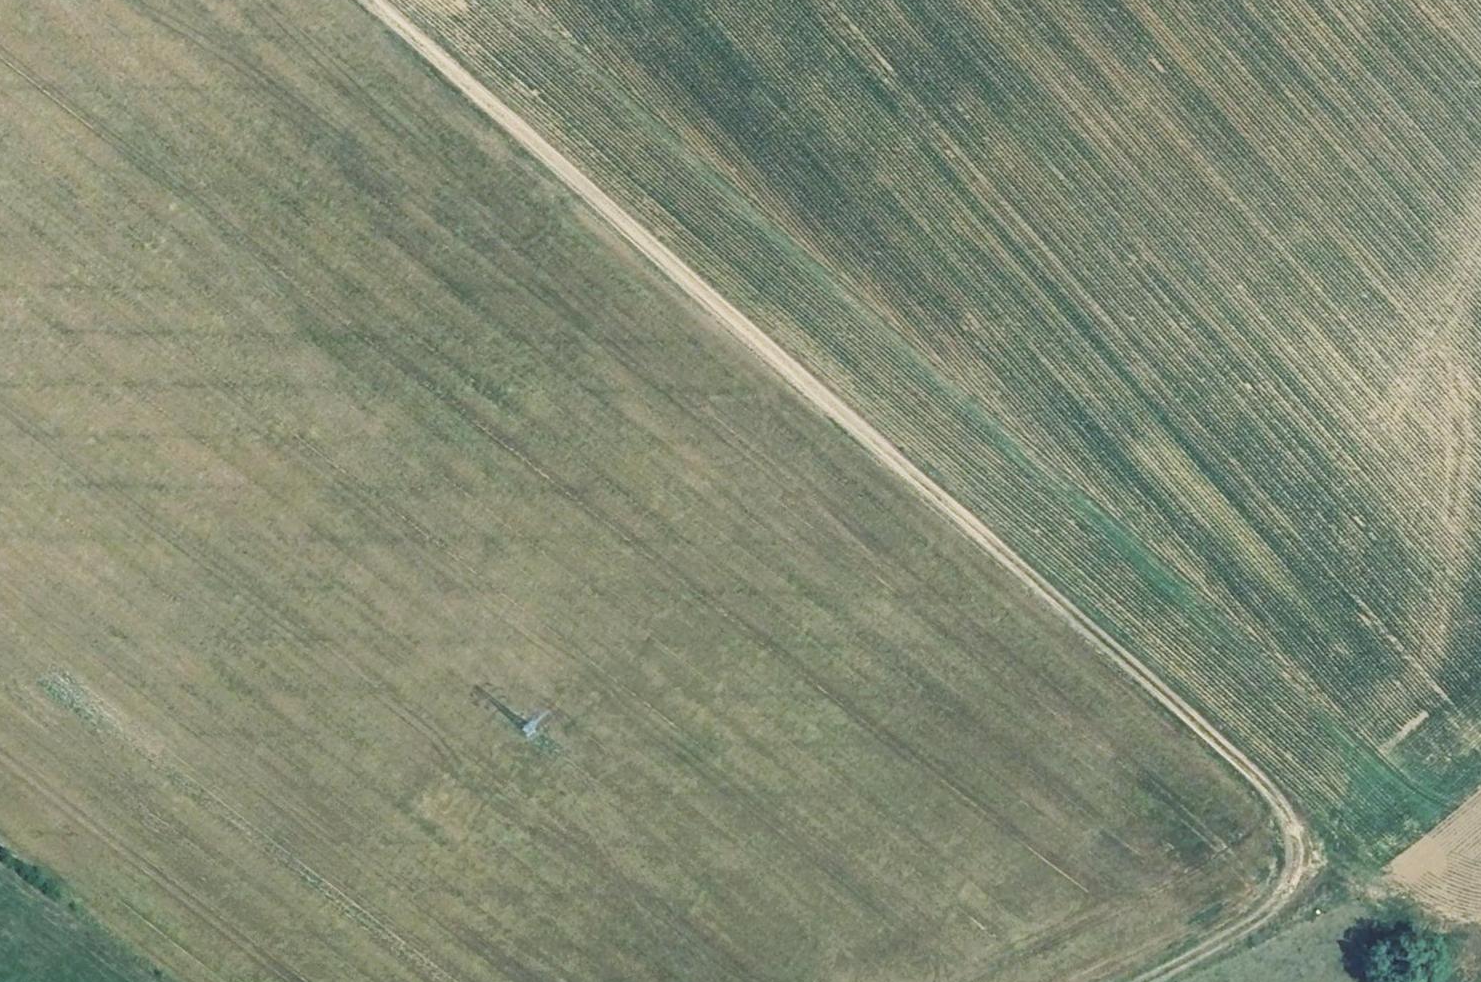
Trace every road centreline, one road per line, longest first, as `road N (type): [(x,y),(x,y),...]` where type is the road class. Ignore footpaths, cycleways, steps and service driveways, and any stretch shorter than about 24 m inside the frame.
road 1 (track): [(381,0),(1316,834)]
road 2 (track): [(1148,981),(1216,950),(1305,890),(1325,859),(1316,834)]

